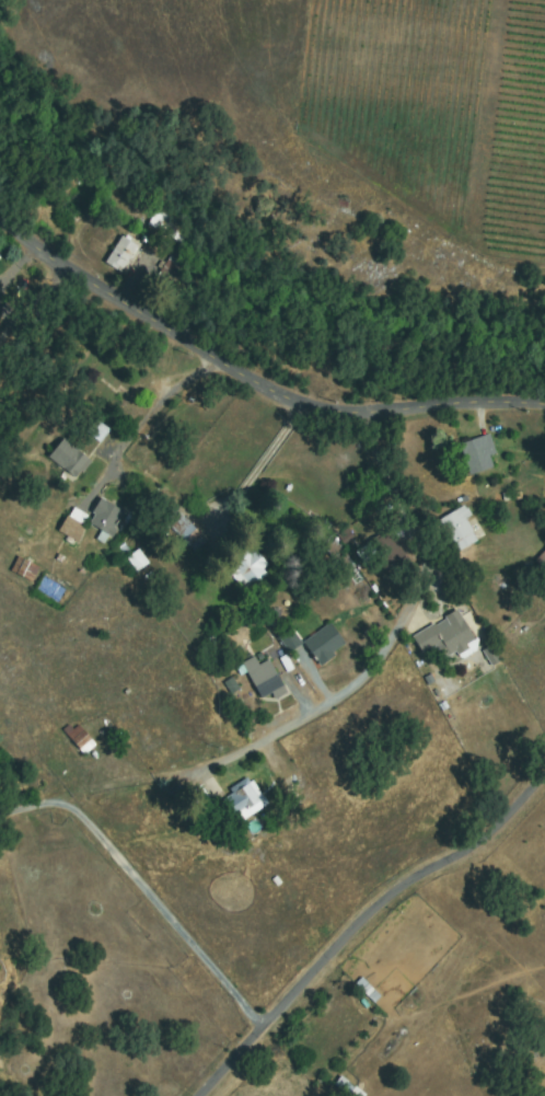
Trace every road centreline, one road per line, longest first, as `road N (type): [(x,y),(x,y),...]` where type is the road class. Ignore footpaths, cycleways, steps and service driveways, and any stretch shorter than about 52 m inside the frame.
road 1 (residential): [(544,407),(343,413),(277,399),(69,273),(0,219)]
road 2 (residential): [(183,783),(325,714),(369,678),(385,650),(396,586),(343,413)]
road 3 (residential): [(544,782),(484,847),(386,899),(206,1095)]

